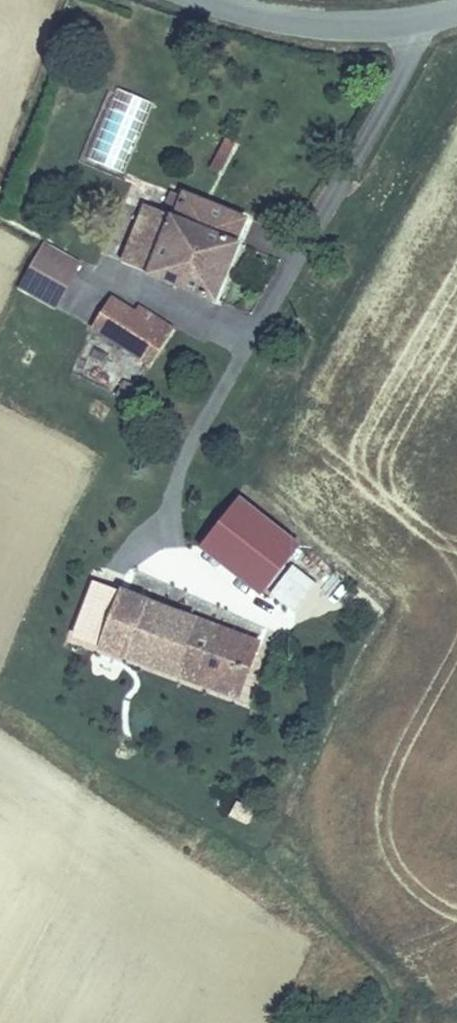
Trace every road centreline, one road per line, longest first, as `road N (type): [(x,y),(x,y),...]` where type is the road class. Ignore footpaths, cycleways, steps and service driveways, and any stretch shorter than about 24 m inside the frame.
road 1 (tertiary): [(456,9),(349,23),(224,0)]

